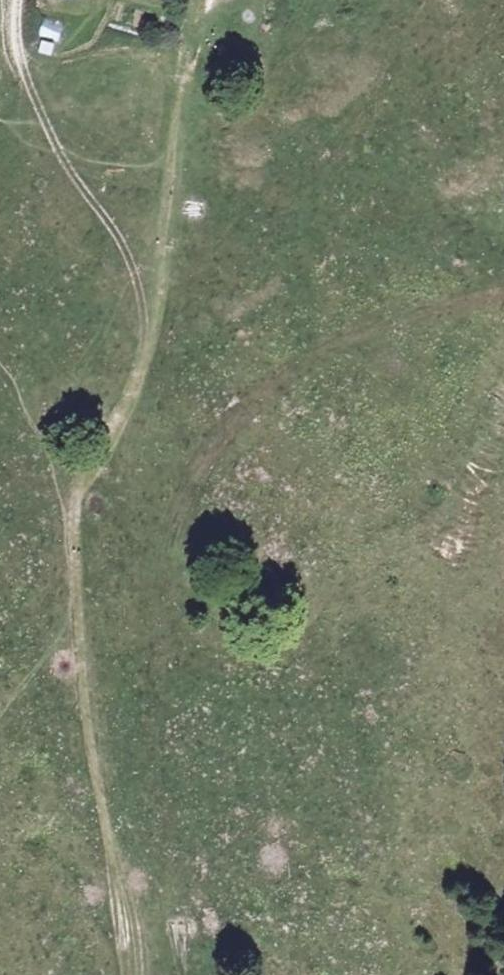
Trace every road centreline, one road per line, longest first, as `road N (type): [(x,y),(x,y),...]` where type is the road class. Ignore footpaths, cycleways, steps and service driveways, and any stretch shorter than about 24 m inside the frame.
road 1 (track): [(176,127),(155,328),(140,378),(83,471),(75,512),(89,724),(129,974)]
road 2 (track): [(139,974),(170,568),(210,459),(262,400),(344,341),(503,294)]
road 3 (track): [(203,0),(176,127)]

